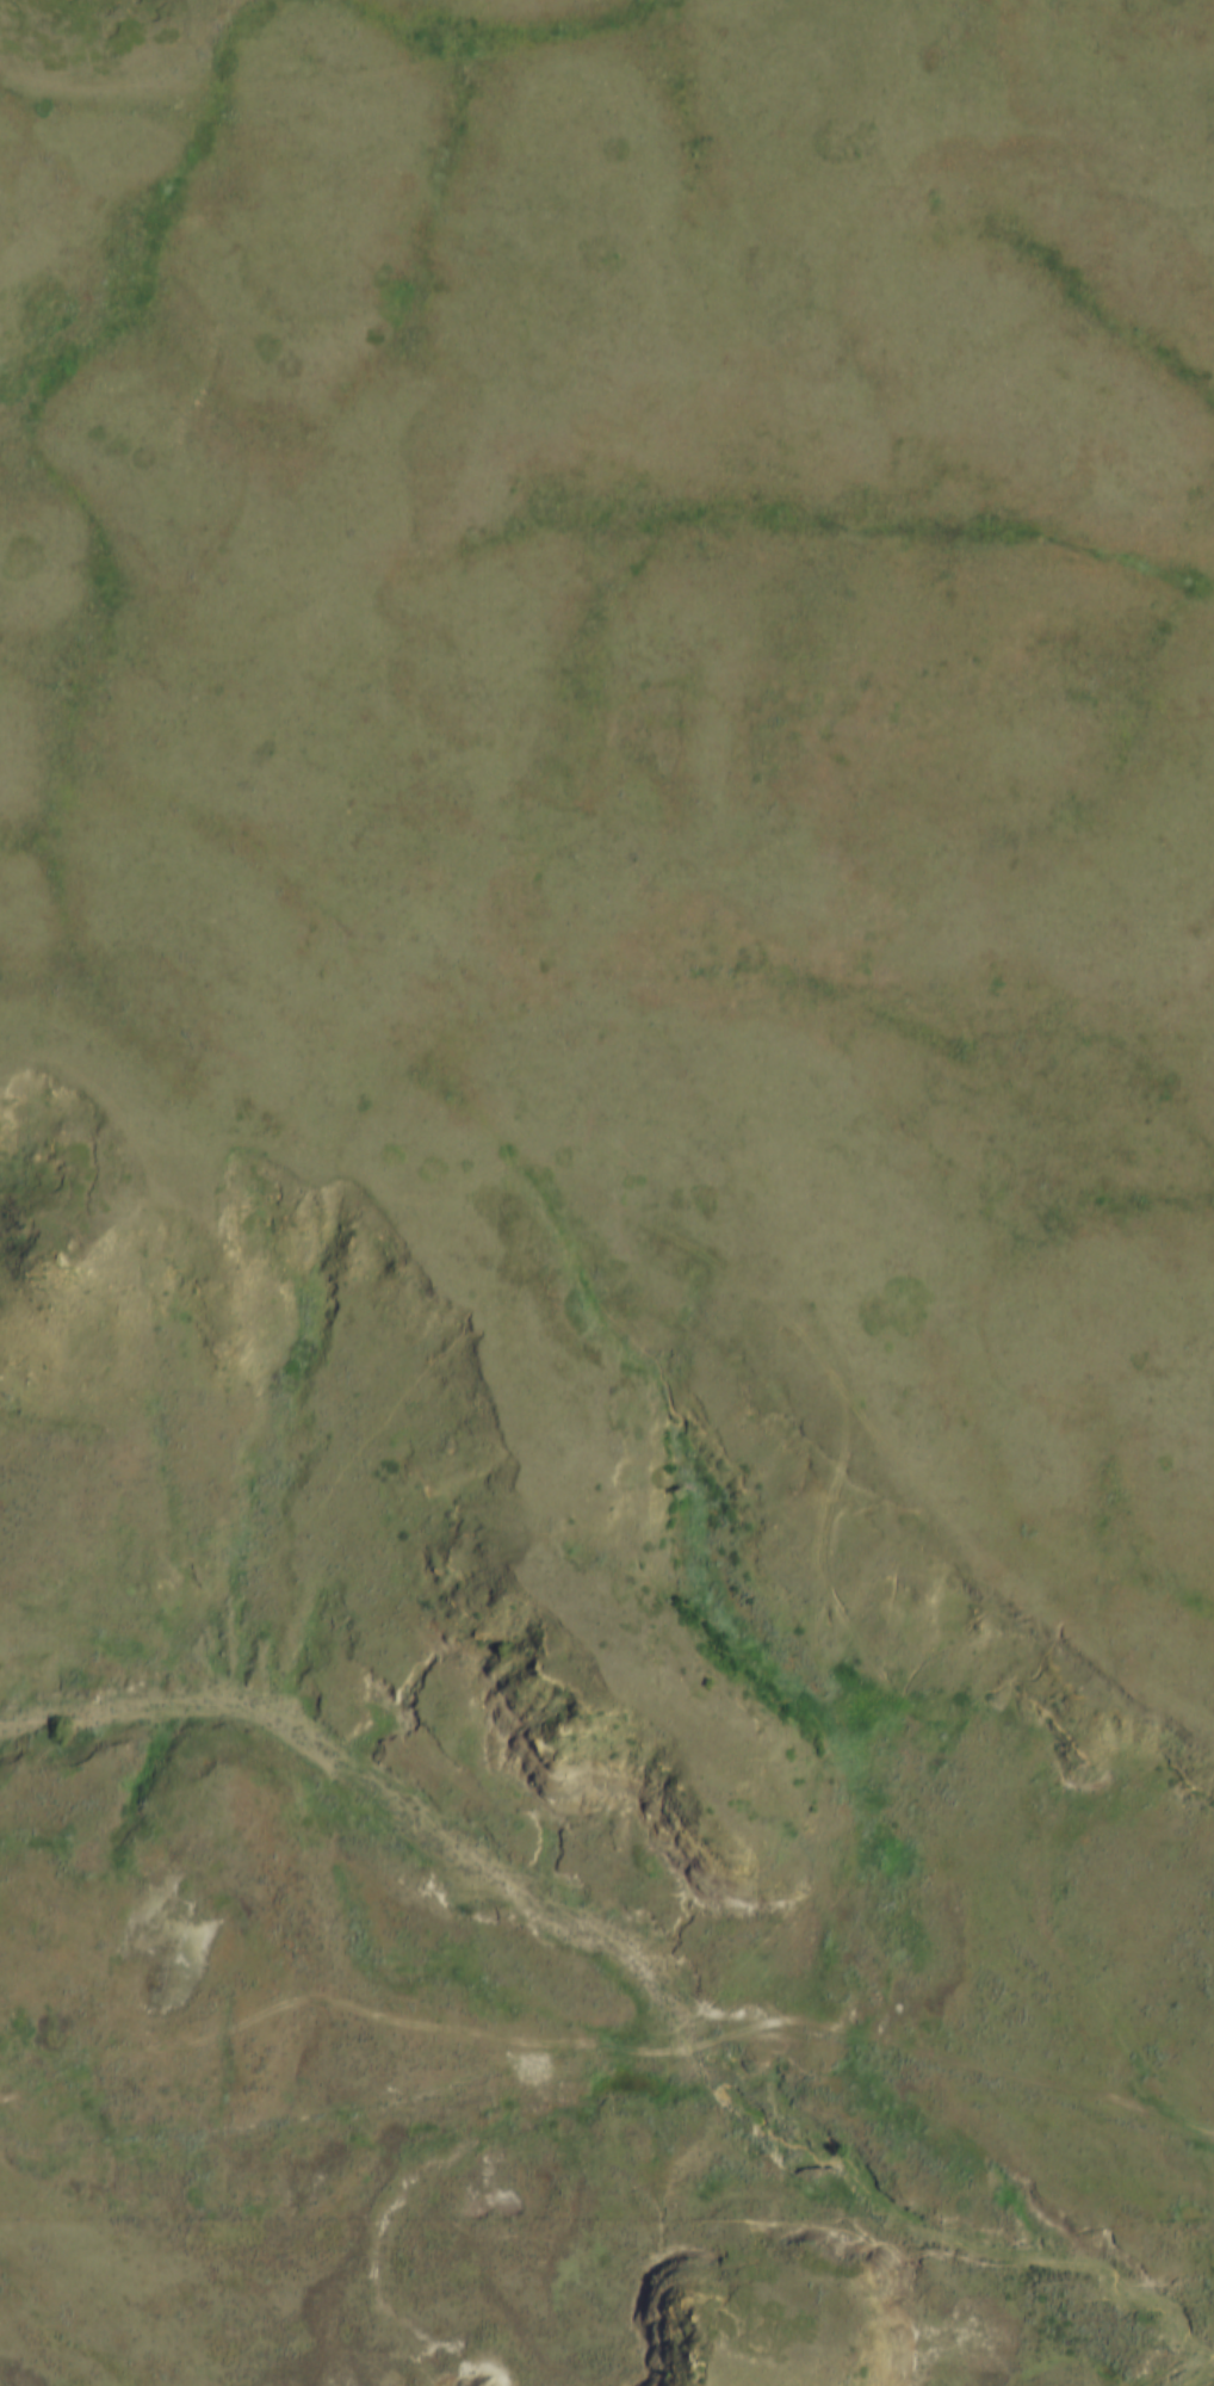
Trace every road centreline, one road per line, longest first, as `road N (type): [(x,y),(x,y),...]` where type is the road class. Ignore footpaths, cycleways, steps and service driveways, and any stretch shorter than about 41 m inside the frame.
road 1 (track): [(0,2096),(216,2034),(275,2004),(515,2039),(725,2016),(799,2025),(1213,2139)]

